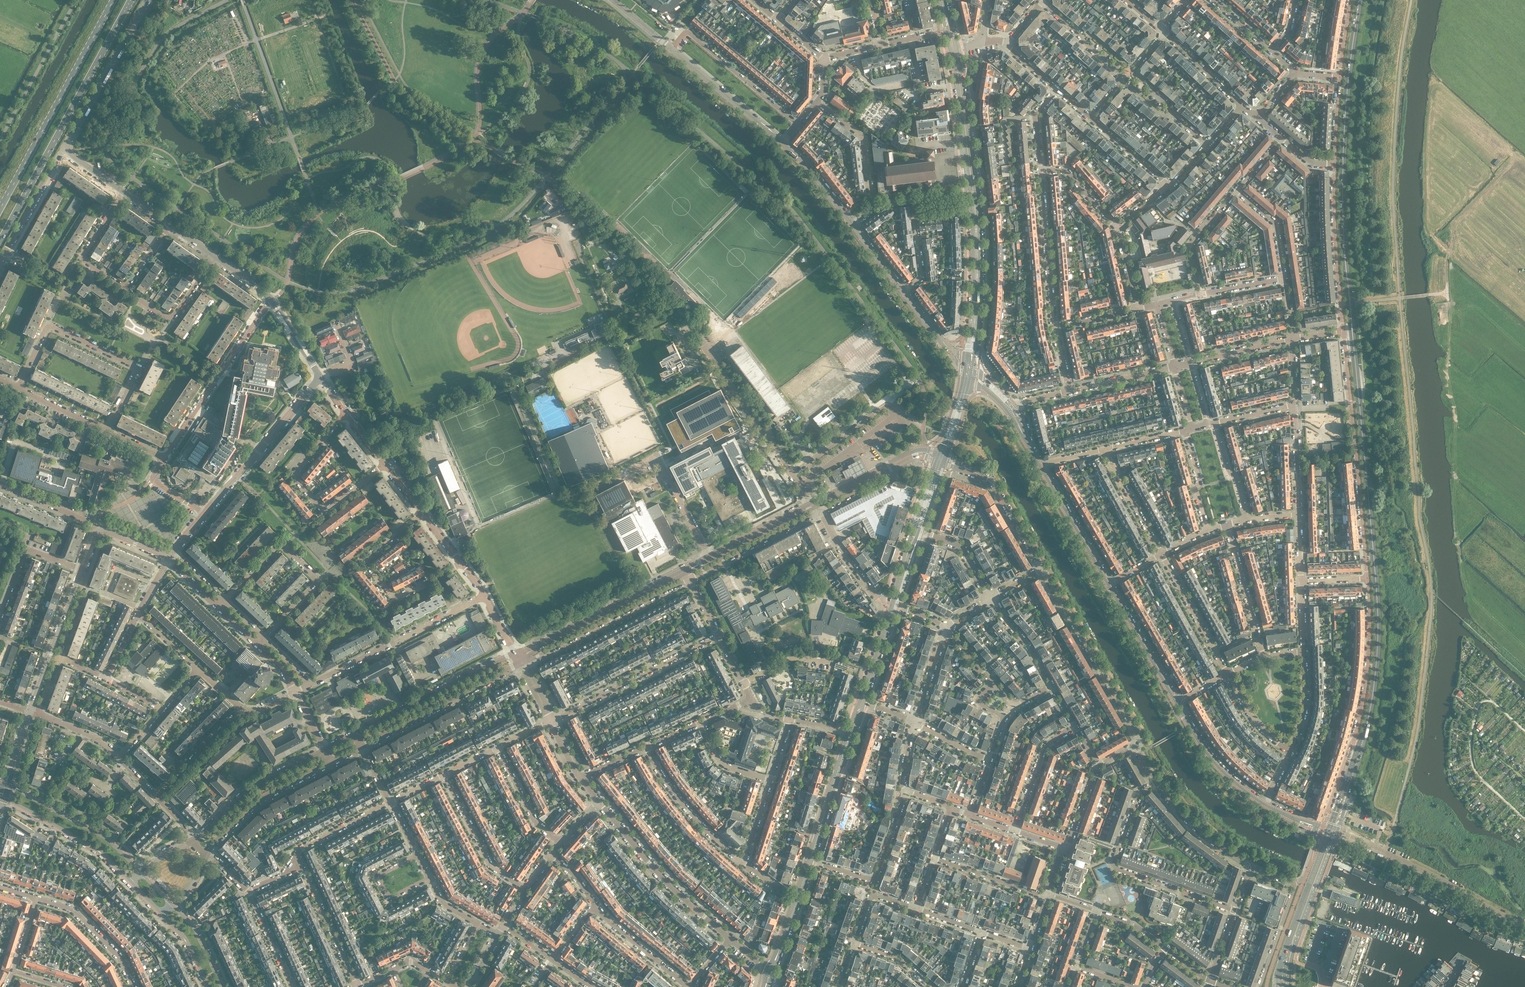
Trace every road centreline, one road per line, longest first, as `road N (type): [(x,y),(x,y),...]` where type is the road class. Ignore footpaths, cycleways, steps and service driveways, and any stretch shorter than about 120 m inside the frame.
road 1 (primary): [(1361,746),(1378,614),(1342,207),(1359,0)]
road 2 (primary): [(0,243),(130,0)]
road 3 (residential): [(1344,331),(1368,578)]
road 4 (primary): [(114,0),(0,209)]
road 5 (residential): [(1234,911),(1112,865),(1141,791),(1155,782)]
road 6 (residential): [(818,504),(690,322)]
road 7 (tertiary): [(1524,924),(1335,834)]
road 8 (residential): [(1137,747),(1140,740),(1043,567)]
road 9 (residential): [(263,638),(314,577),(279,546),(224,601)]
road 10 (residential): [(485,596),(307,686)]
road 11 (residential): [(345,413),(295,478),(329,507),(385,464)]
road 12 (residential): [(423,514),(366,564),(394,596),(462,564)]
road 13 (residential): [(271,298),(165,456)]
road 14 (residential): [(730,938),(668,883),(599,802)]
road 15 (residential): [(550,720),(719,635)]
road 16 (residential): [(522,664),(690,579)]
road 17 (track): [(1456,486),(1448,301)]
road 18 (tertiary): [(321,376),(205,514)]
road 19 (tertiary): [(362,747),(522,664)]
road 20 (tertiary): [(516,653),(355,733)]
road 21 (secondary): [(972,369),(980,275),(976,194)]
road 22 (residential): [(1368,578),(1368,670),(1354,738),(1361,746)]
road 23 (tertiary): [(66,151),(147,0)]
road 24 (secondary): [(970,194),(966,364)]
road 25 (residential): [(670,49),(687,32),(798,125)]
road 26 (residential): [(138,369),(49,324),(21,387)]
road 27 (residential): [(1335,164),(1344,331)]
road 28 (tertiary): [(141,872),(105,837),(5,782)]
road 29 (tertiary): [(324,750),(243,793),(192,841)]
road 30 (primary): [(1328,833),(1278,986)]
road 31 (residential): [(1041,2),(1120,72),(1090,118)]
road 32 (primary): [(1288,986),(1295,943),(1335,834)]
road 33 (residential): [(1055,329),(1040,171)]
road 34 (residential): [(1260,986),(1294,884),(1248,866)]
road 35 (tertiary): [(206,855),(253,805),(330,763)]
road 36 (tertiary): [(0,802),(98,851),(130,883)]
road 37 (residential): [(1208,145),(1134,75),(1164,32)]
road 38 (tertiary): [(686,572),(551,641)]
road 39 (residential): [(741,861),(688,810),(646,747)]
road 40 (tertiary): [(818,504),(686,572)]
road 41 (residential): [(690,579),(821,511)]
road 42 (tertiary): [(781,145),(670,49)]
road 43 (residential): [(526,889),(490,866),(444,775)]
road 44 (tertiary): [(79,577),(29,711)]
road 45 (tertiary): [(1108,583),(1039,464)]
road 46 (tertiary): [(1176,702),(1108,583)]
road 47 (tertiary): [(1264,804),(1216,765),(1176,702)]
road 48 (residential): [(134,986),(74,911),(36,899)]
road 49 (track): [(1428,179),(1429,231),(1449,248),(1456,223),(1478,201)]
road 50 (residential): [(1224,673),(1162,554)]
road 51 (residential): [(1263,654),(1227,525)]
road 52 (residential): [(216,259),(171,321),(125,287)]
road 53 (residential): [(357,986),(302,867)]
road 54 (residential): [(0,264),(66,151)]
road 55 (residential): [(0,613),(25,548),(81,569)]
road 56 (residential): [(125,287),(82,257),(123,193)]
road 57 (residential): [(874,207),(864,139),(818,101)]
road 58 (residential): [(1015,831),(1042,747),(1076,727)]
road 59 (residential): [(1248,866),(1193,824),(1155,782)]
road 60 (residential): [(688,986),(594,903)]
road 61 (residential): [(302,867),(297,850),(390,802)]
road 62 (residential): [(156,797),(241,709)]
road 63 (residential): [(1201,294),(1191,245),(1237,190)]

